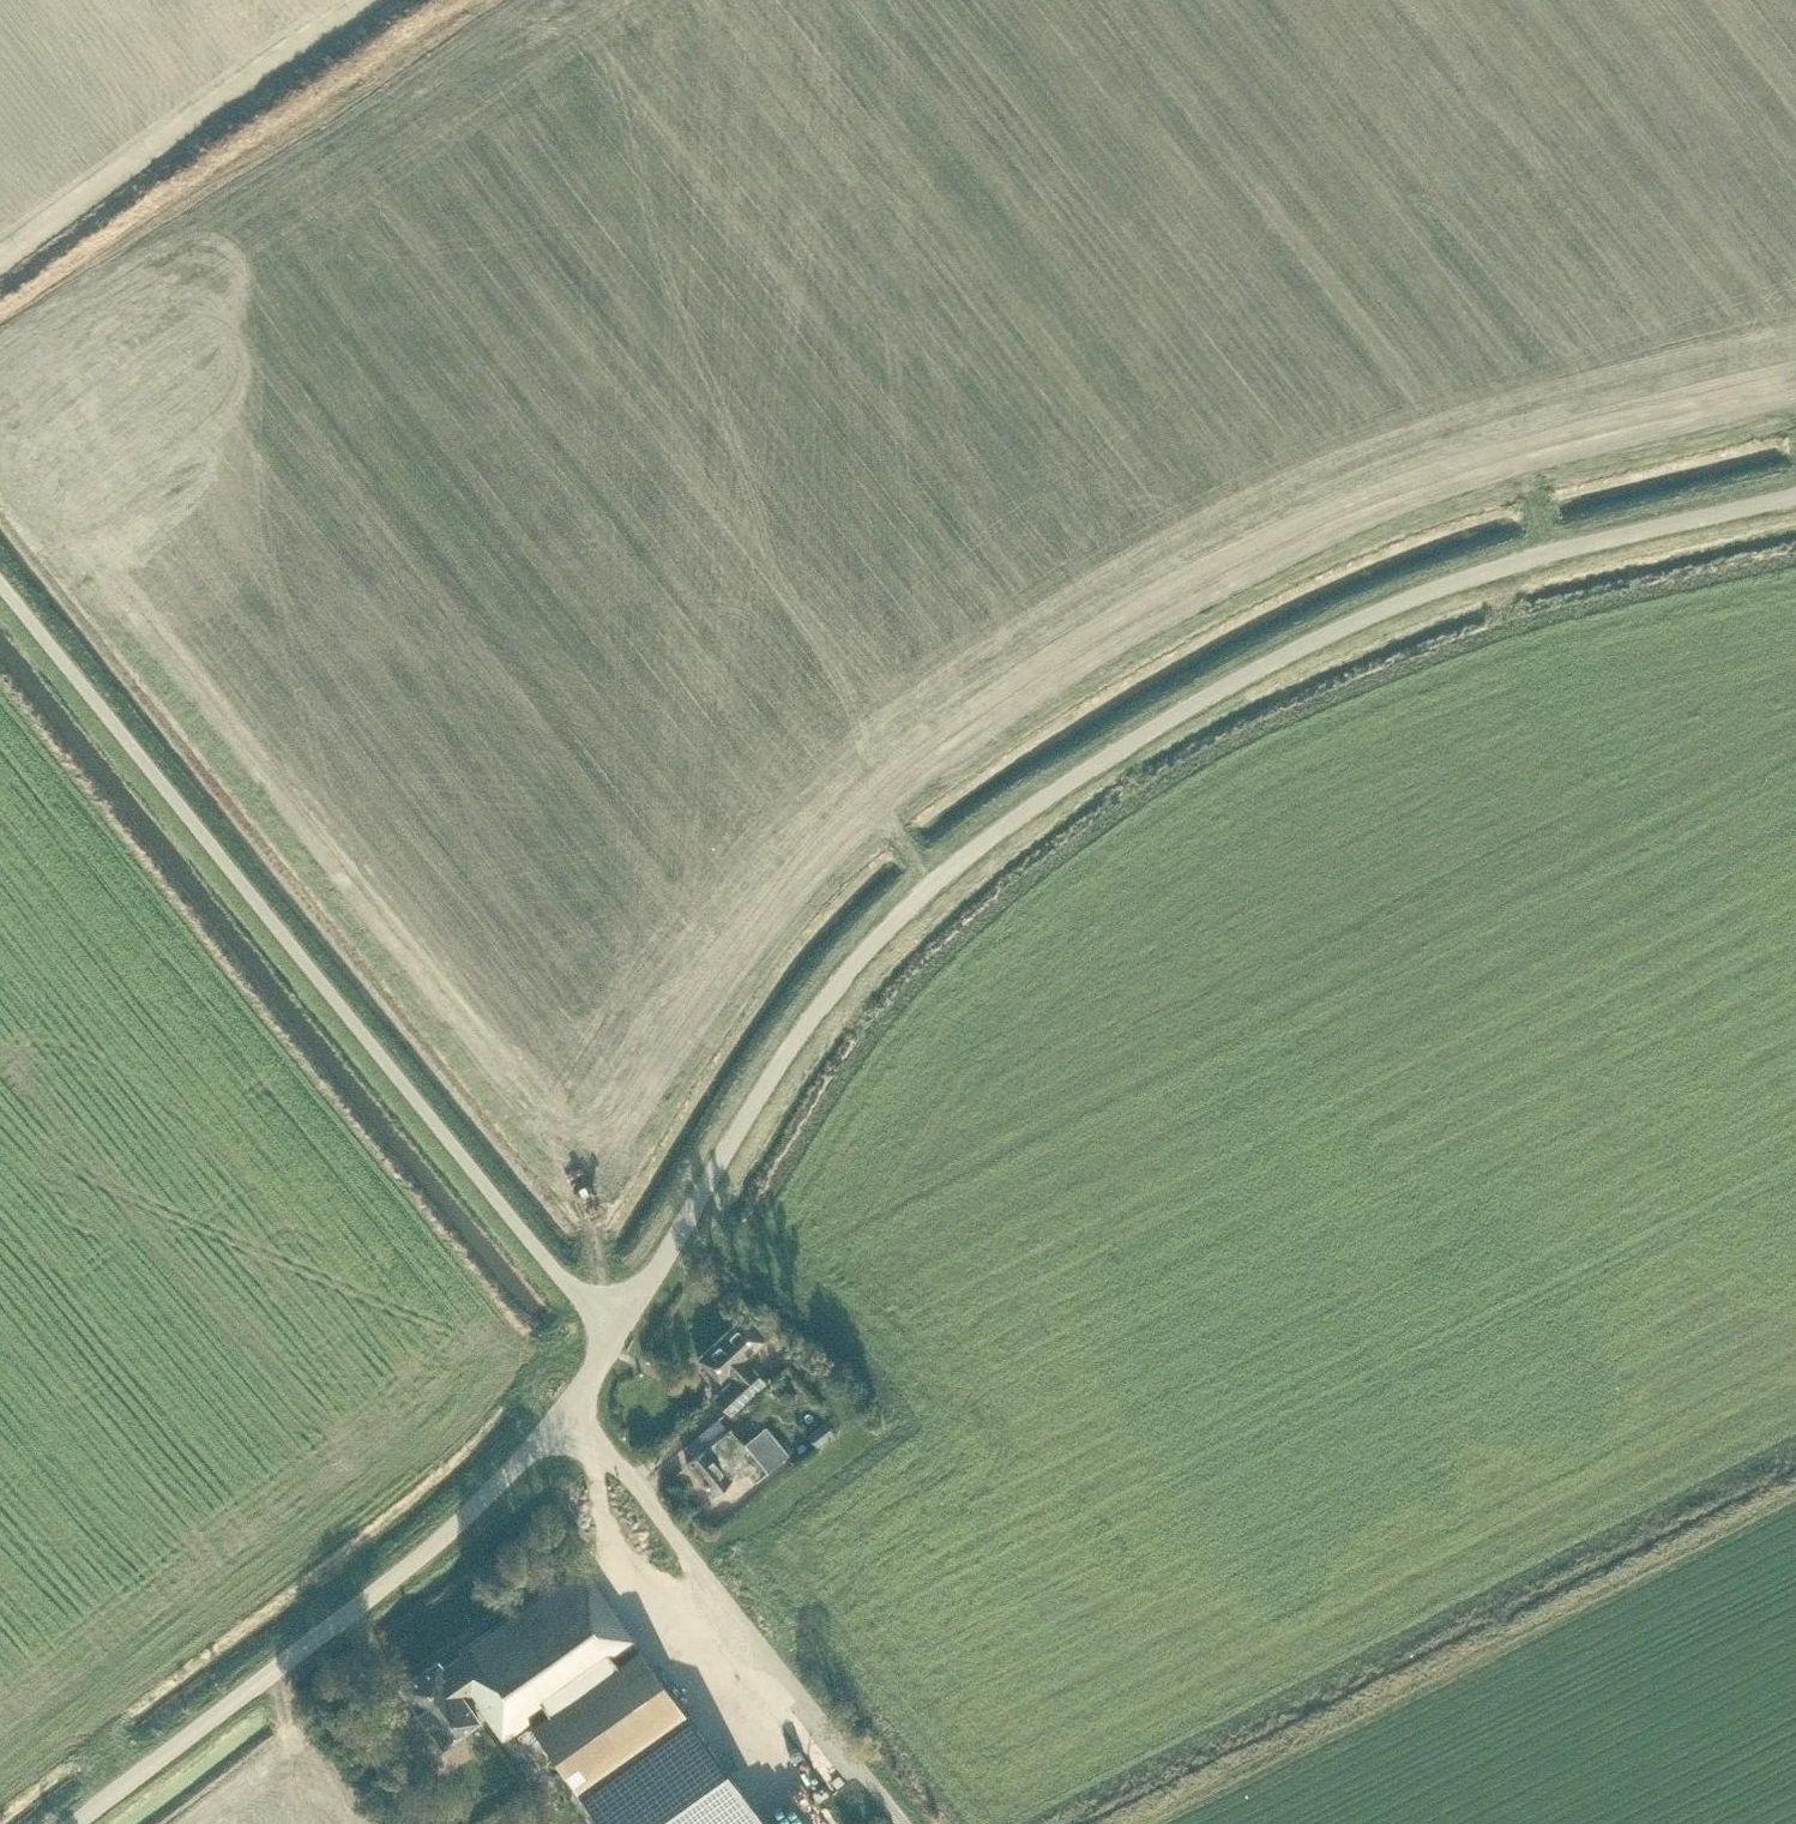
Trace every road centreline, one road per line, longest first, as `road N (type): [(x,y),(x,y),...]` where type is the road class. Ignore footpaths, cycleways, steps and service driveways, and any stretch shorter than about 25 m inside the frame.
road 1 (unclassified): [(612,1337),(844,983),(966,860),(1166,723),(1328,637),(1534,566),(1795,504)]
road 2 (unclassified): [(612,1337),(0,585)]
road 3 (unclassified): [(89,1823),(412,1568),(559,1420)]
road 4 (unclassified): [(896,1823),(633,1494),(559,1420)]

